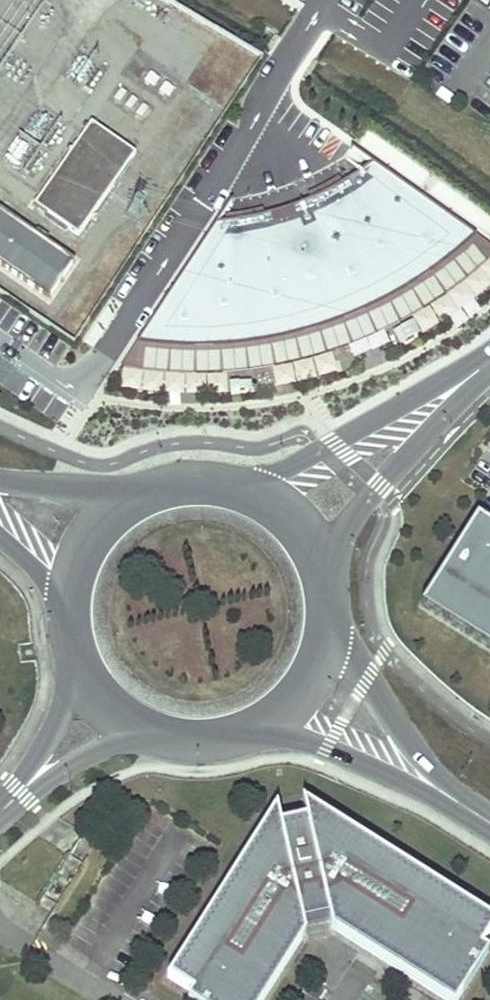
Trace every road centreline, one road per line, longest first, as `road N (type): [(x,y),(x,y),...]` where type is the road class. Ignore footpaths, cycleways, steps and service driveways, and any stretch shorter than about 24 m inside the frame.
road 1 (unclassified): [(483,368),(415,396),(276,474),(228,484)]
road 2 (unclassified): [(322,574),(341,531),(483,368)]
road 3 (tertiary): [(452,799),(364,681),(327,602)]
road 4 (tertiary): [(248,728),(294,737),(452,799)]
road 5 (tertiary): [(148,491),(88,543),(70,621)]
road 6 (tertiary): [(248,728),(308,677),(327,602)]
road 7 (unclassified): [(21,791),(159,732)]
road 8 (tertiary): [(148,491),(0,481)]
road 9 (unclassified): [(78,655),(21,791)]
road 10 (tertiary): [(322,574),(294,523),(228,484)]

